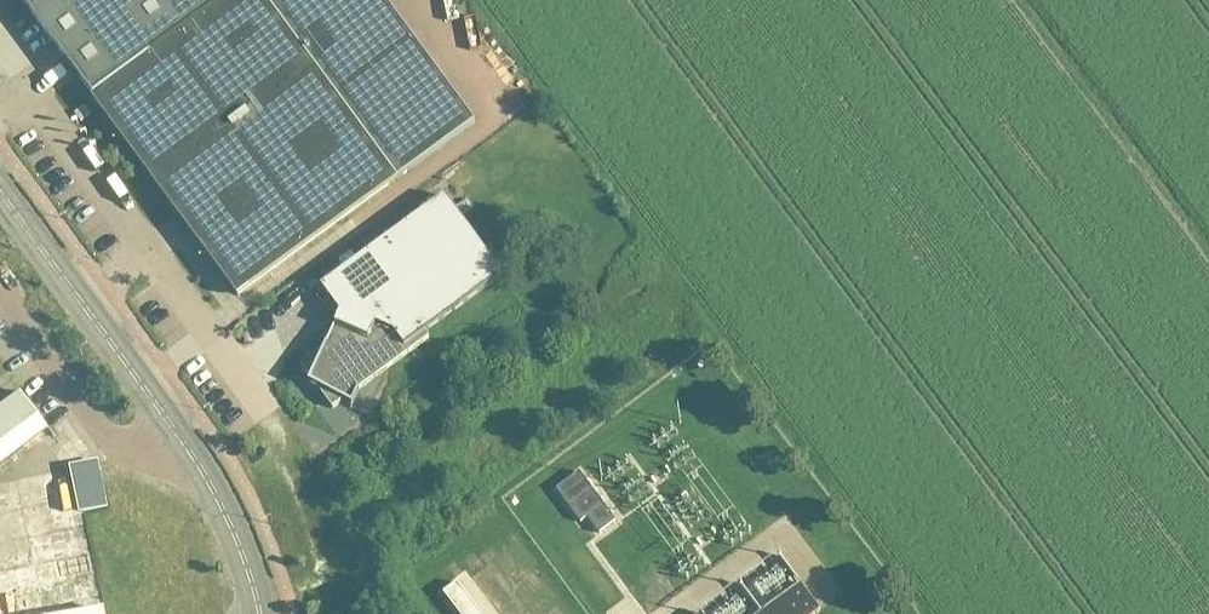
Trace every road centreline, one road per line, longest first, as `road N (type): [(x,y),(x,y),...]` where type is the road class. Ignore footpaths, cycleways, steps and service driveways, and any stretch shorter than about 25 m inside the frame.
road 1 (tertiary): [(260,613),(201,470),(0,197)]

